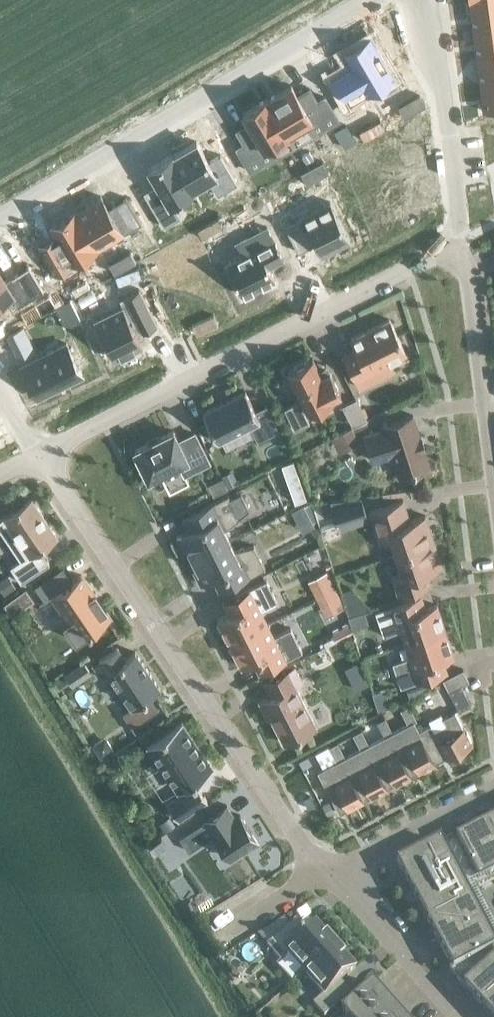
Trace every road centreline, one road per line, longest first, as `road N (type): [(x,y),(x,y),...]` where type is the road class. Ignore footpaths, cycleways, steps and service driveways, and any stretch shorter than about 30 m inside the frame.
road 1 (residential): [(327,871),(302,846),(42,453)]
road 2 (residential): [(42,453),(461,243)]
road 3 (residential): [(367,0),(0,216)]
road 4 (residential): [(424,0),(461,243)]
road 5 (residential): [(493,470),(461,243)]
road 6 (residential): [(460,1016),(327,871)]
road 7 (residential): [(327,871),(493,787)]
road 8 (residential): [(216,937),(327,871)]

